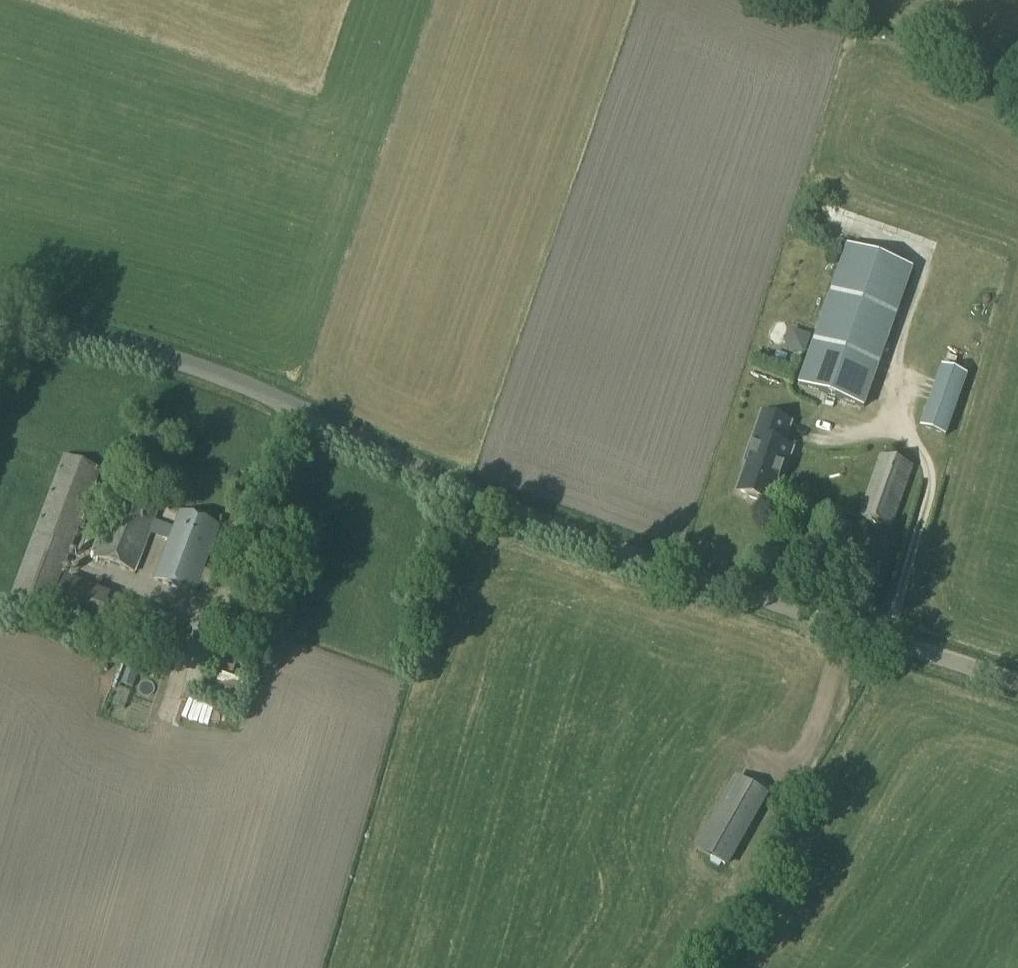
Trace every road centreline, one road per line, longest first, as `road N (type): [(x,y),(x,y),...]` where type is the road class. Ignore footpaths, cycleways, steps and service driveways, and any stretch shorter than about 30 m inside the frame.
road 1 (unclassified): [(1017,685),(464,494),(200,371),(118,345),(0,327)]

